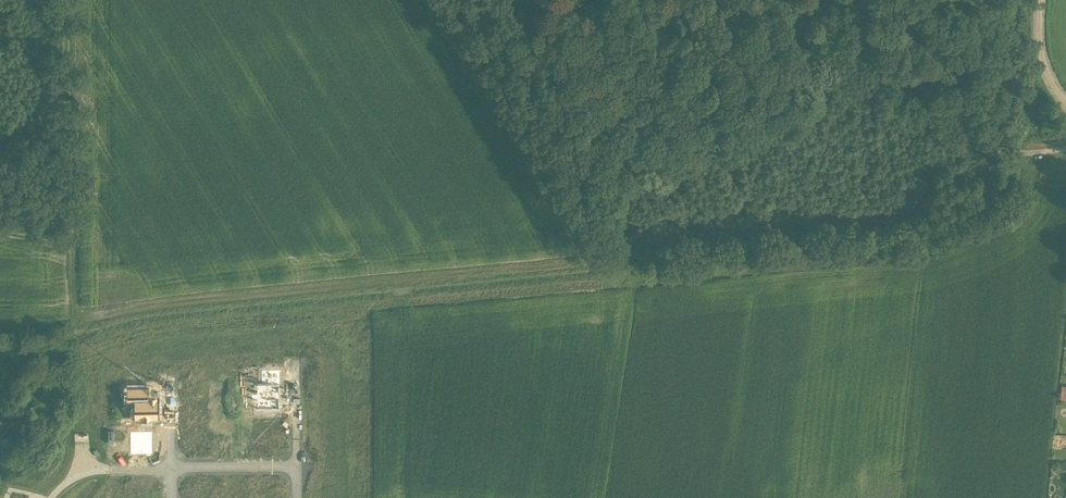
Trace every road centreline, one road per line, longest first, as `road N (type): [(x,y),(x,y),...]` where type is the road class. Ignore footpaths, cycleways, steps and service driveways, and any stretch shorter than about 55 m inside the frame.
road 1 (residential): [(172,469),(295,466)]

